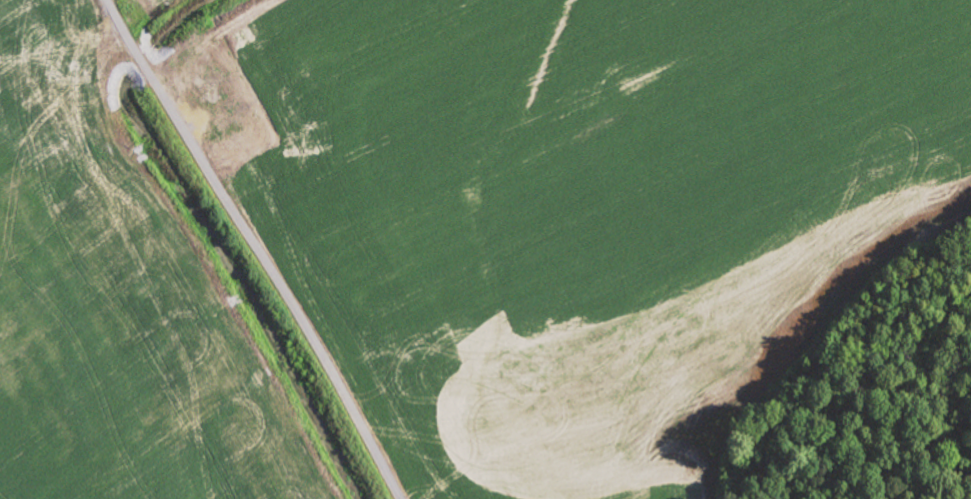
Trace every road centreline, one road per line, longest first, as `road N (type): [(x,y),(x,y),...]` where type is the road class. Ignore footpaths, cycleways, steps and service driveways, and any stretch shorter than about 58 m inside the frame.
road 1 (residential): [(402,498),(294,302),(109,0)]

